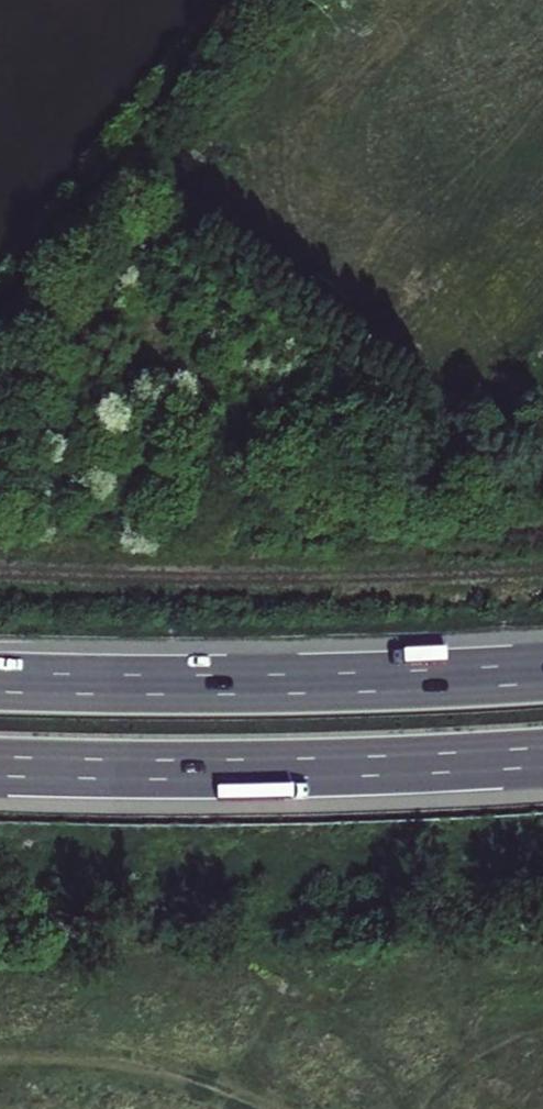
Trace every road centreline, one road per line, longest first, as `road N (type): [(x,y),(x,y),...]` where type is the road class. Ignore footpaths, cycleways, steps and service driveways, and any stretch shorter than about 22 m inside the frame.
road 1 (motorway): [(0,766),(375,767),(542,757)]
road 2 (motorway): [(542,673),(316,683),(0,681)]

